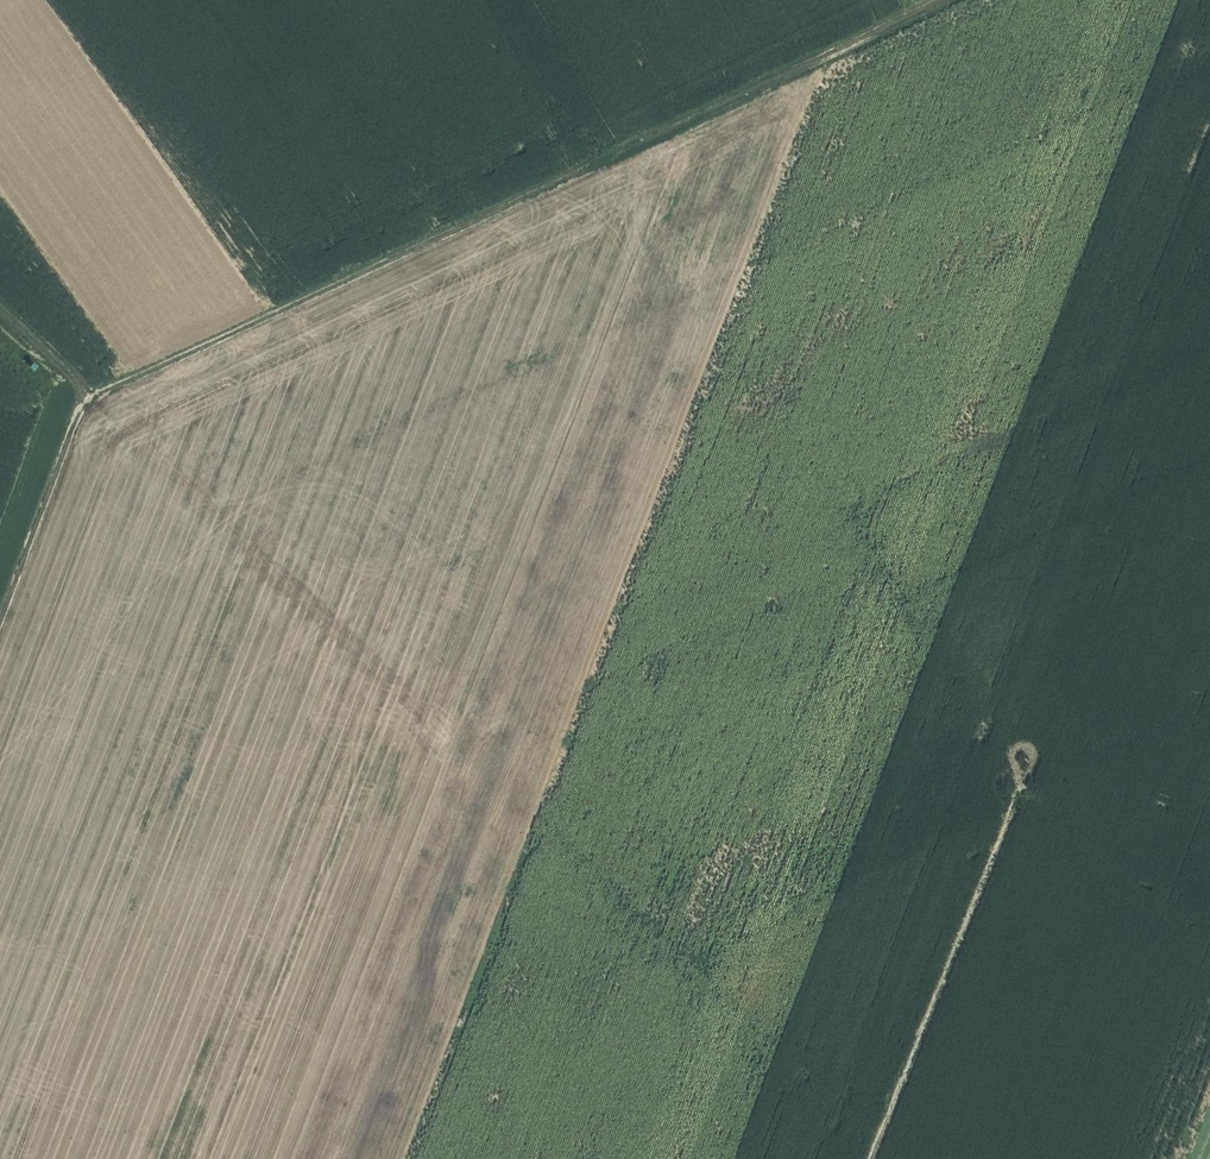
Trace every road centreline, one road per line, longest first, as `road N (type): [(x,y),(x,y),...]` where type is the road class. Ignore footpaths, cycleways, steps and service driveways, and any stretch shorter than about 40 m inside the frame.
road 1 (track): [(96,396),(927,0)]
road 2 (track): [(873,1158),(1021,786)]
road 3 (track): [(0,620),(81,403),(96,396)]
road 4 (track): [(0,304),(96,396)]

